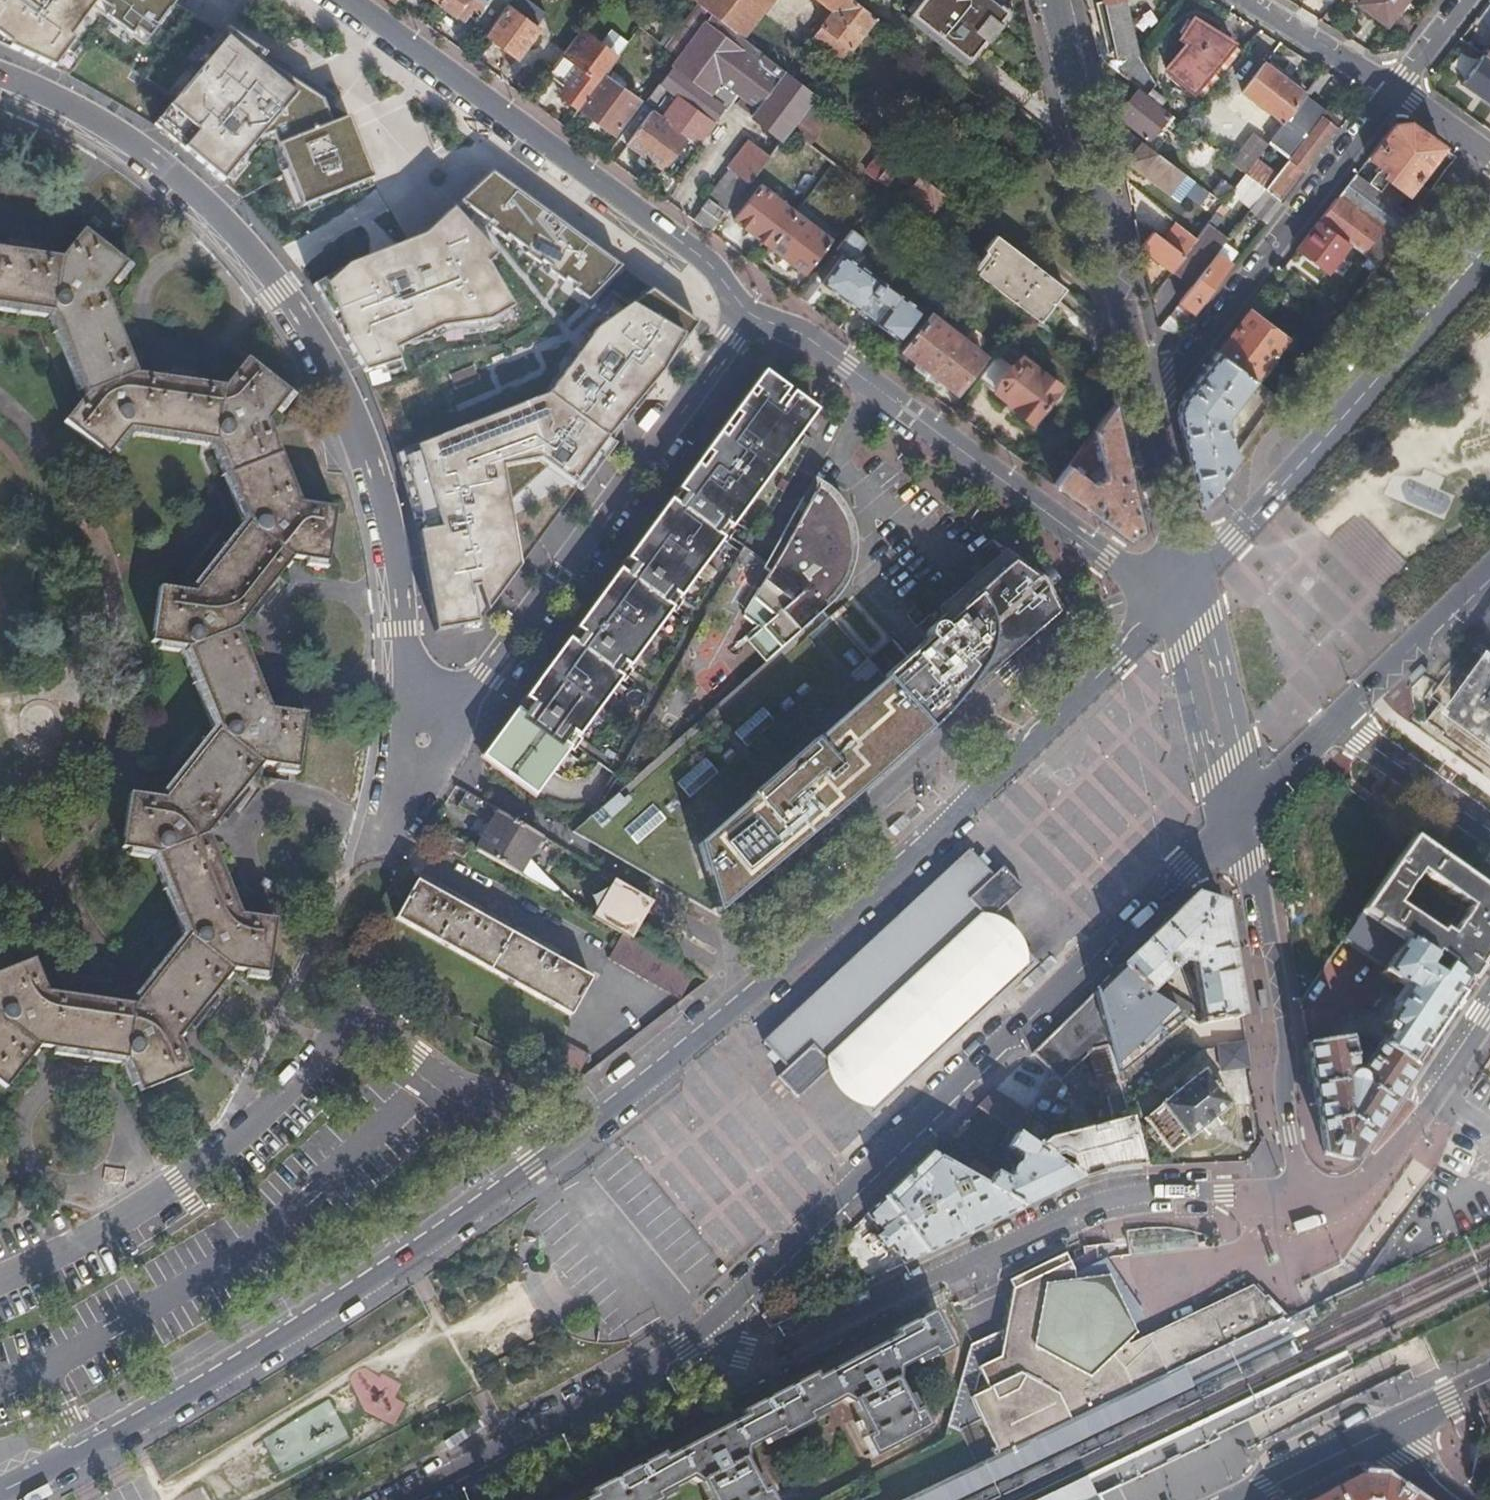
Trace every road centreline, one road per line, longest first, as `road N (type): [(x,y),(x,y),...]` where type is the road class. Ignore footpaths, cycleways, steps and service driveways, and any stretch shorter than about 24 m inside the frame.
road 1 (motorway): [(1489,326),(1011,798),(733,1041),(513,1218),(49,1499)]
road 2 (motorway): [(223,1499),(554,1277),(771,1097),(1004,891),(1489,432)]
road 3 (secondary): [(1184,584),(889,879),(563,1143)]
road 4 (residential): [(0,77),(77,109),(175,179),(252,255),(330,361),(391,529),(403,671),(416,712)]
road 5 (tertiary): [(708,1327),(884,1170),(1234,818)]
road 6 (residential): [(1303,1196),(1147,1193),(1091,1206),(761,1355),(731,1350),(708,1327)]
road 7 (secondary): [(563,1143),(330,1308),(86,1450)]
road 8 (residential): [(1184,584),(1117,566),(811,343),(748,315)]
road 9 (residential): [(748,315),(703,260),(348,0)]
road 10 (residential): [(748,315),(451,730)]
road 11 (secondary): [(1489,253),(1184,584)]
road 12 (residential): [(352,1017),(254,1119),(177,1180),(0,1278)]
road 13 (residential): [(1055,0),(1147,413)]
road 14 (residential): [(1147,413),(1398,94)]
road 15 (residential): [(1234,818),(1261,910),(1303,1196)]
road 16 (tertiary): [(407,1499),(685,1349),(708,1327)]
road 17 (residential): [(1303,1196),(1360,1189),(1408,1140),(1489,1007)]
road 18 (unknown): [(1234,818),(1243,754),(1211,620),(1184,584)]
road 19 (residential): [(1184,584),(1181,648),(1213,781),(1234,818)]
road 20 (secondary): [(1328,727),(1489,570)]
road 21 (unclassified): [(1328,727),(1489,840)]
road 22 (residential): [(1240,0),(1398,94)]
road 23 (residential): [(1147,413),(1184,584)]
road 24 (tertiary): [(1382,1433),(1245,1499)]
road 25 (secondary): [(1234,818),(1328,727)]
road 26 (residential): [(563,1143),(519,1105),(452,1081)]

